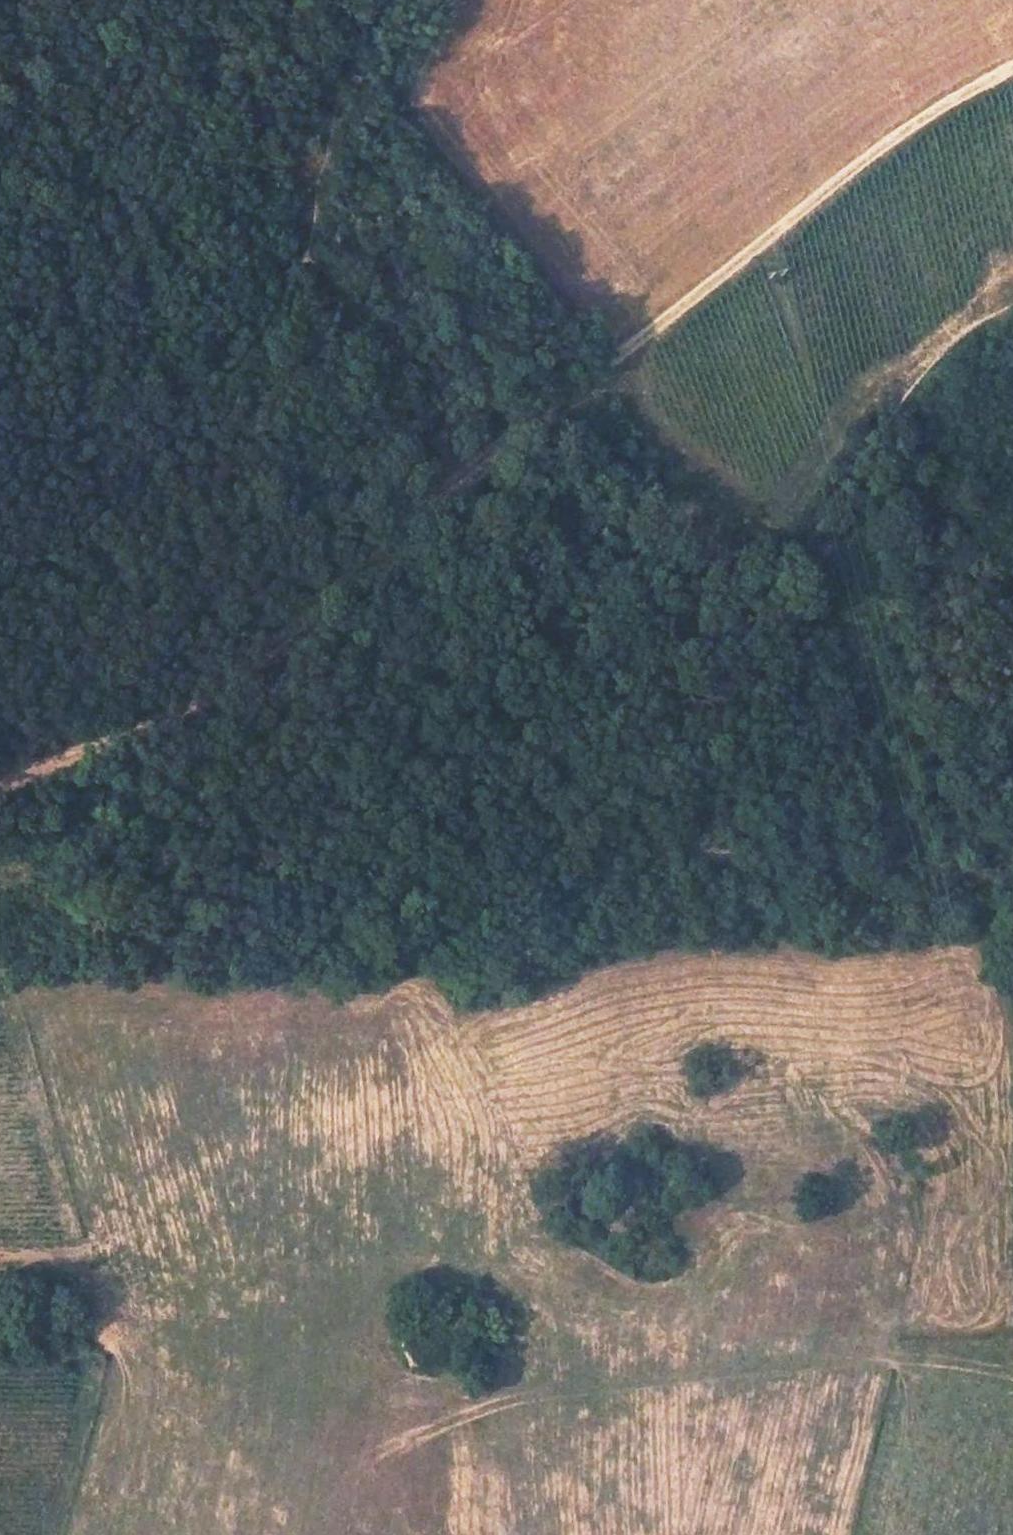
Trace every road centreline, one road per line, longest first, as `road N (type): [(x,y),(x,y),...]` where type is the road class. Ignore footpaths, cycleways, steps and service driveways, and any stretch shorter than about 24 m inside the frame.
road 1 (track): [(0,782),(176,713),(254,668),(437,494),(873,152),(1012,67)]
road 2 (track): [(328,1534),(352,1494),(405,1444),(512,1401),(674,1374),(897,1356),(1012,1373)]

